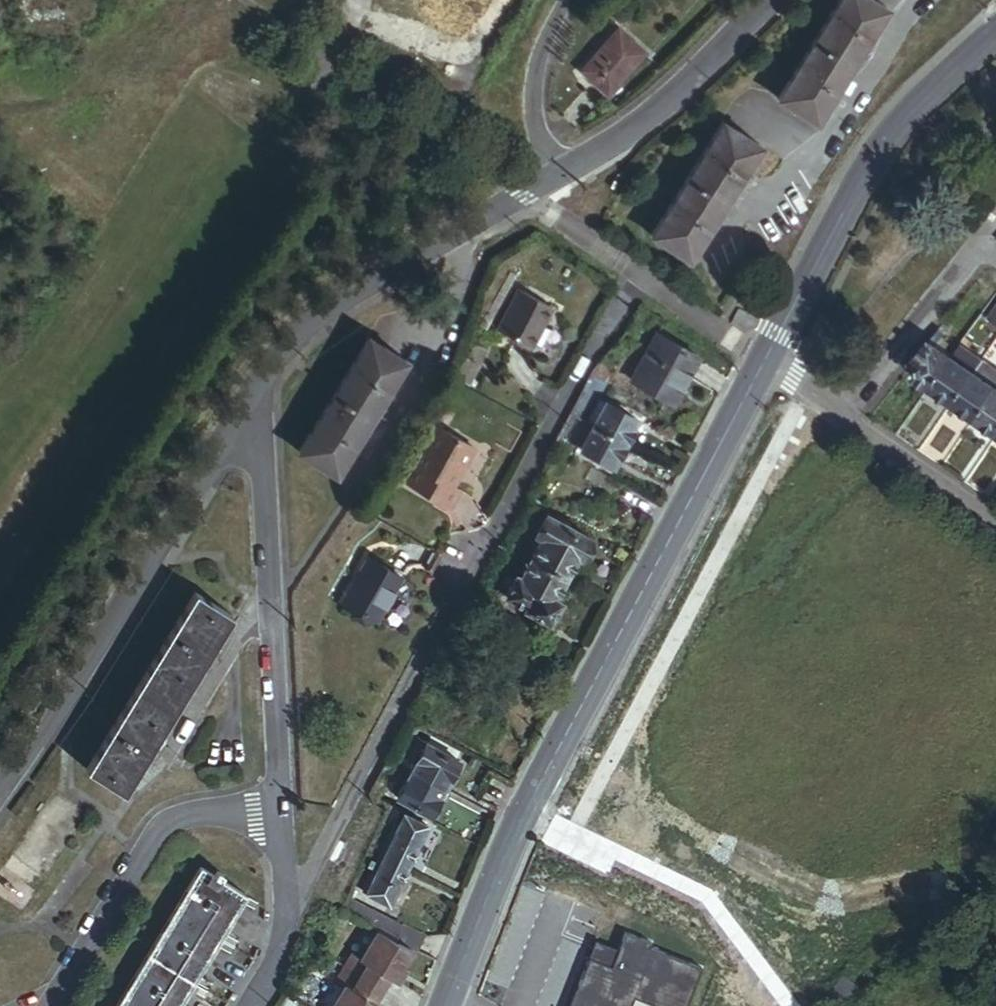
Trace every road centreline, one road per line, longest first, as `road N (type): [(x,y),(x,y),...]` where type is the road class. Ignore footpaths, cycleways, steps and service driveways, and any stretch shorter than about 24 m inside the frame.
road 1 (unclassified): [(287,903),(315,865),(639,275)]
road 2 (secondary): [(766,362),(547,769),(444,1005)]
road 3 (track): [(766,362),(248,0)]
road 4 (unclassified): [(242,408),(0,780)]
road 5 (unclassified): [(242,408),(263,474),(281,819)]
road 6 (secondary): [(995,39),(926,103),(889,151),(835,228),(766,362)]
road 7 (unclassified): [(557,179),(308,331),(242,408)]
road 8 (residential): [(281,819),(195,813),(173,821),(149,842),(47,1005)]
road 9 (residential): [(924,0),(904,20),(837,130),(741,216)]
road 10 (unclassified): [(768,0),(631,131),(557,179)]
road 11 (unclassified): [(988,249),(850,422)]
road 12 (residential): [(365,0),(358,10),(463,64),(505,0)]
road 13 (unclassified): [(557,179),(534,130),(534,87),(545,44),(570,0)]
road 14 (unclassified): [(850,422),(995,524)]

